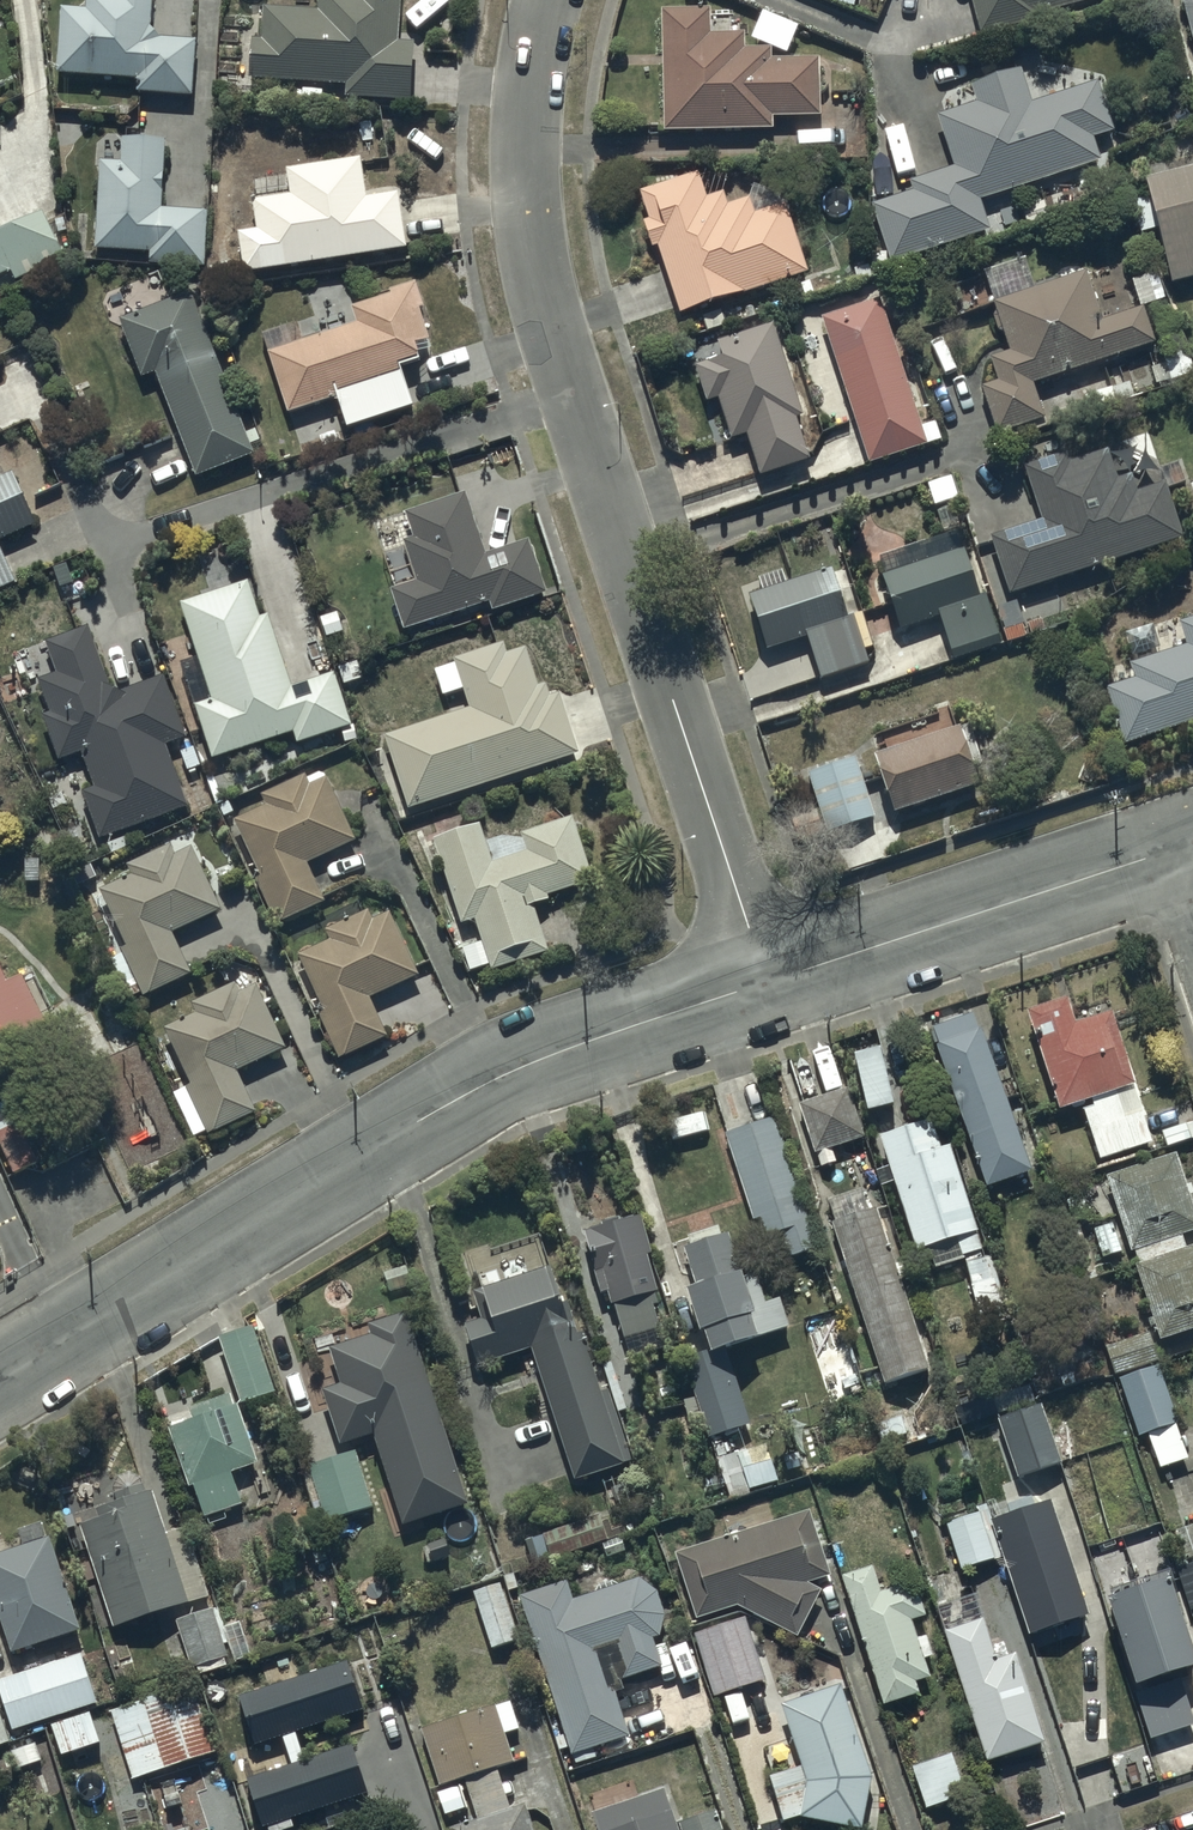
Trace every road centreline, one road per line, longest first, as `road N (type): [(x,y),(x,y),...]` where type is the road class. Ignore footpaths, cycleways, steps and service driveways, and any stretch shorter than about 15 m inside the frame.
road 1 (residential): [(769,983),(626,563),(528,220),(533,78),(549,0)]
road 2 (residential): [(769,983),(490,1082),(0,1381)]
road 3 (residential): [(1192,843),(769,983)]

